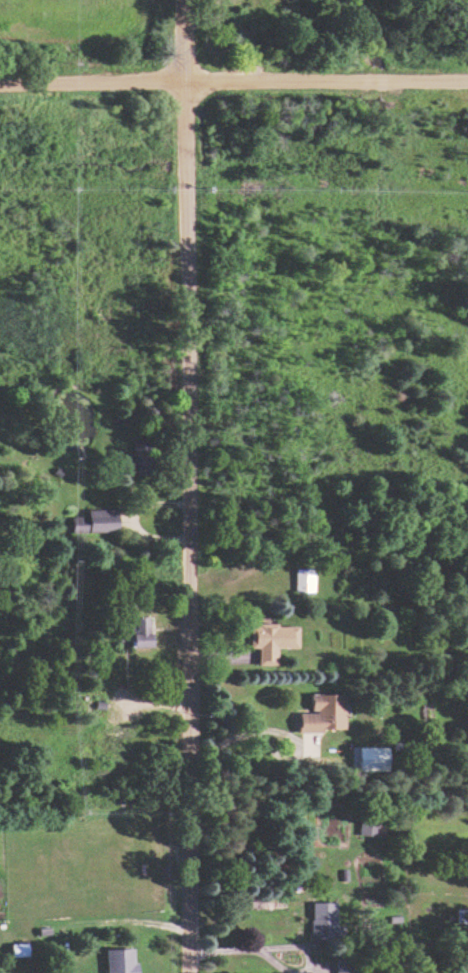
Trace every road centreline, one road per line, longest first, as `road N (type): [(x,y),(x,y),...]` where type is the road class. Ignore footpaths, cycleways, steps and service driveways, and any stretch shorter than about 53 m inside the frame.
road 1 (residential): [(177,0),(186,972)]
road 2 (residential): [(0,80),(467,76)]

